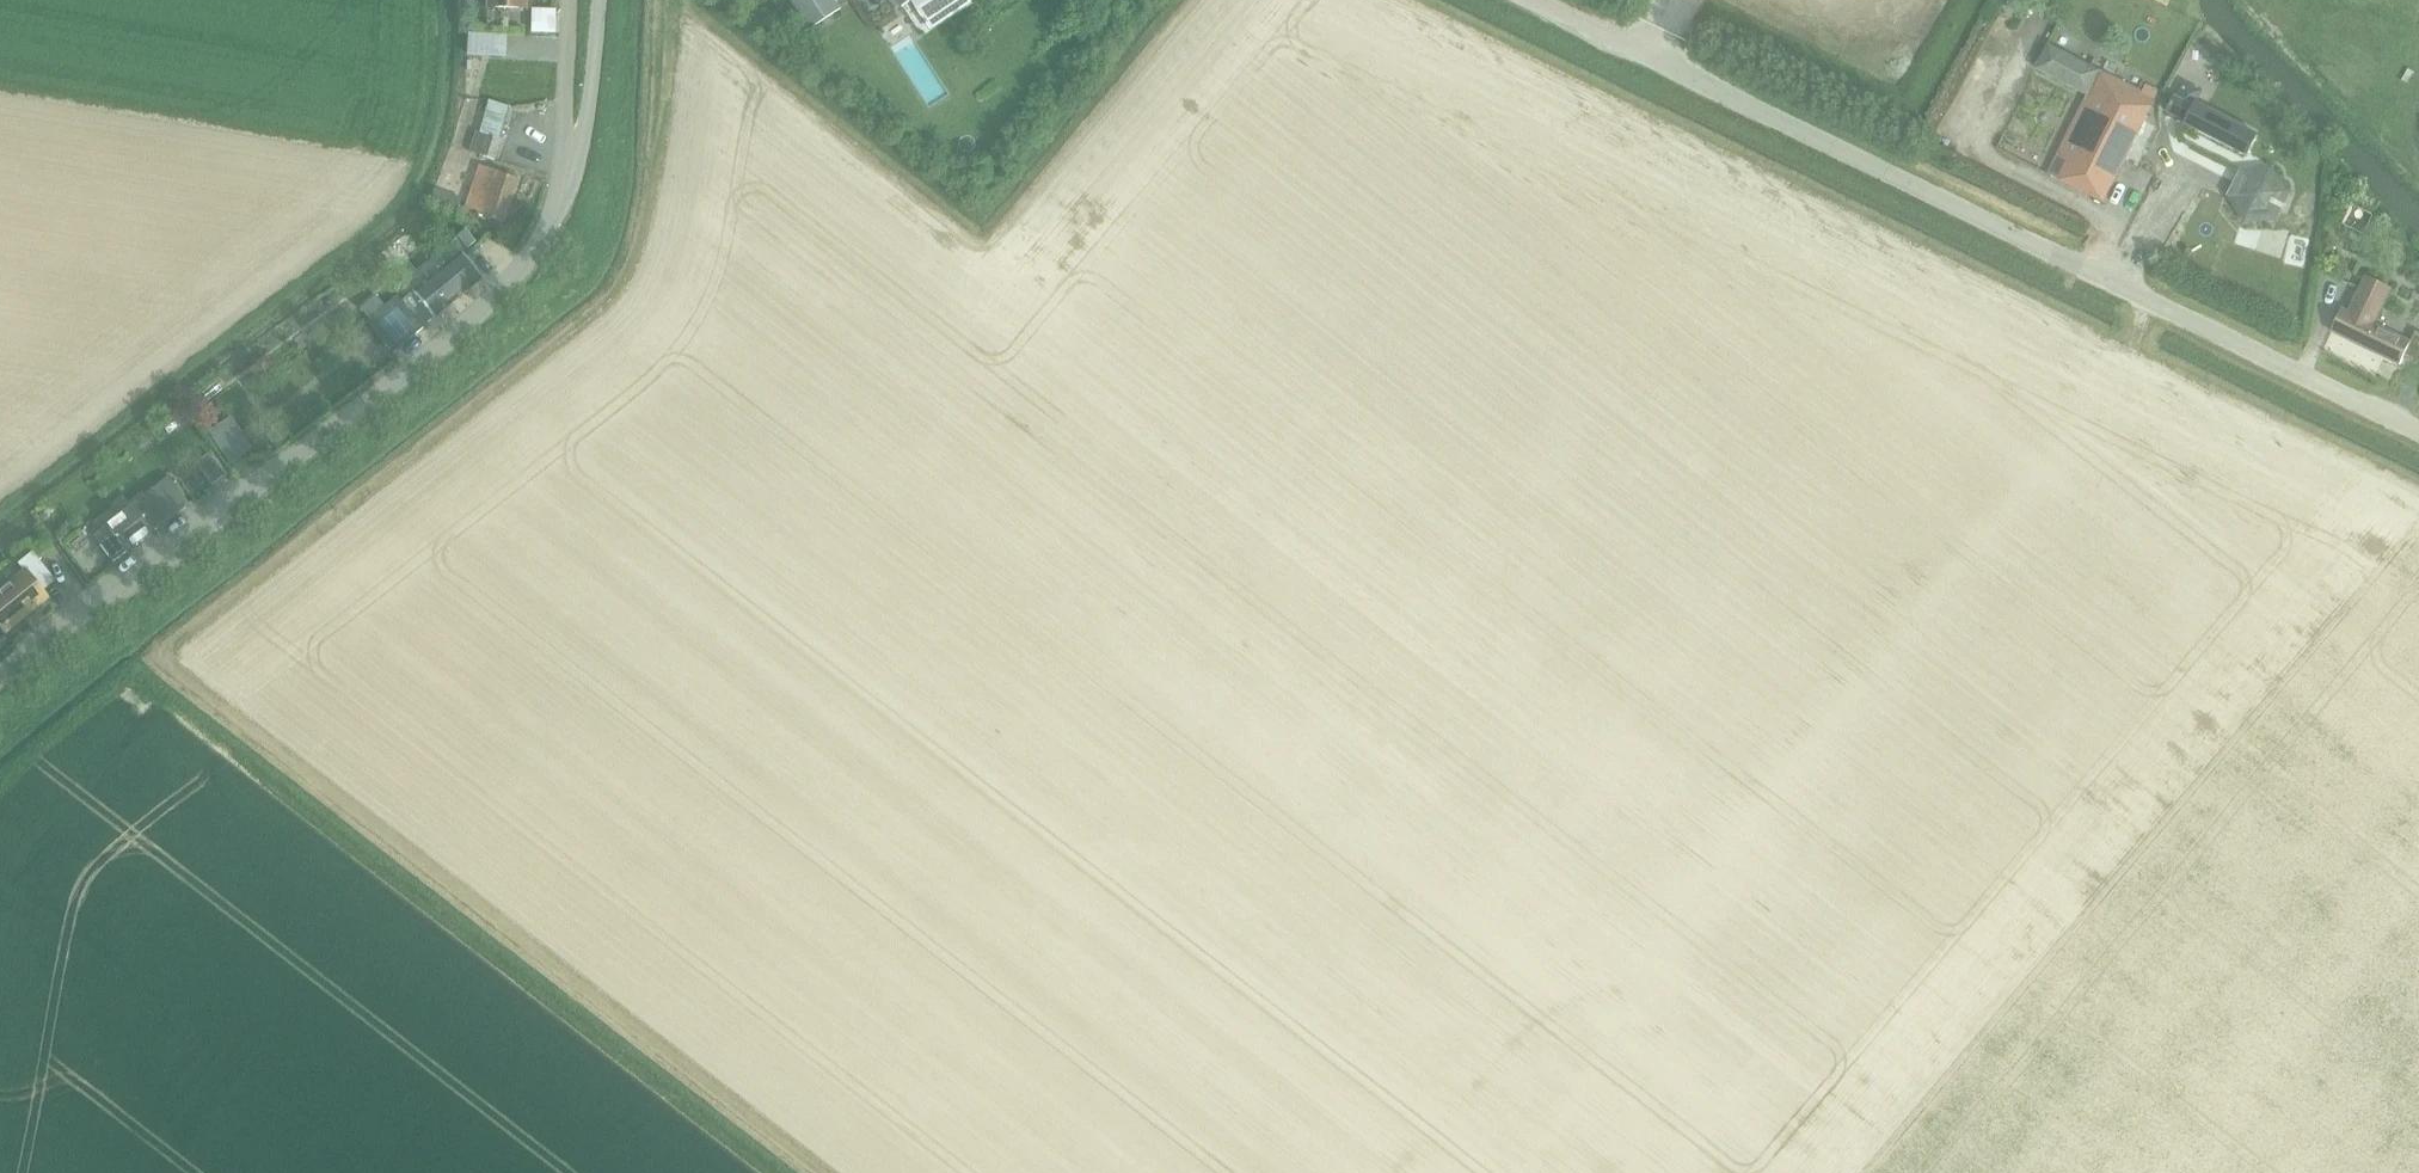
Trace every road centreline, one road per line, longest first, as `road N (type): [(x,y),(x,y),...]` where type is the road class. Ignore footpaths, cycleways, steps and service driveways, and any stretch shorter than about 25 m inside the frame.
road 1 (unclassified): [(2418,430),(1532,0)]
road 2 (unclassified): [(0,680),(481,312),(532,251),(571,177)]
road 3 (unclassified): [(571,177),(595,97),(602,0)]
road 4 (unclassified): [(571,177),(570,0)]

